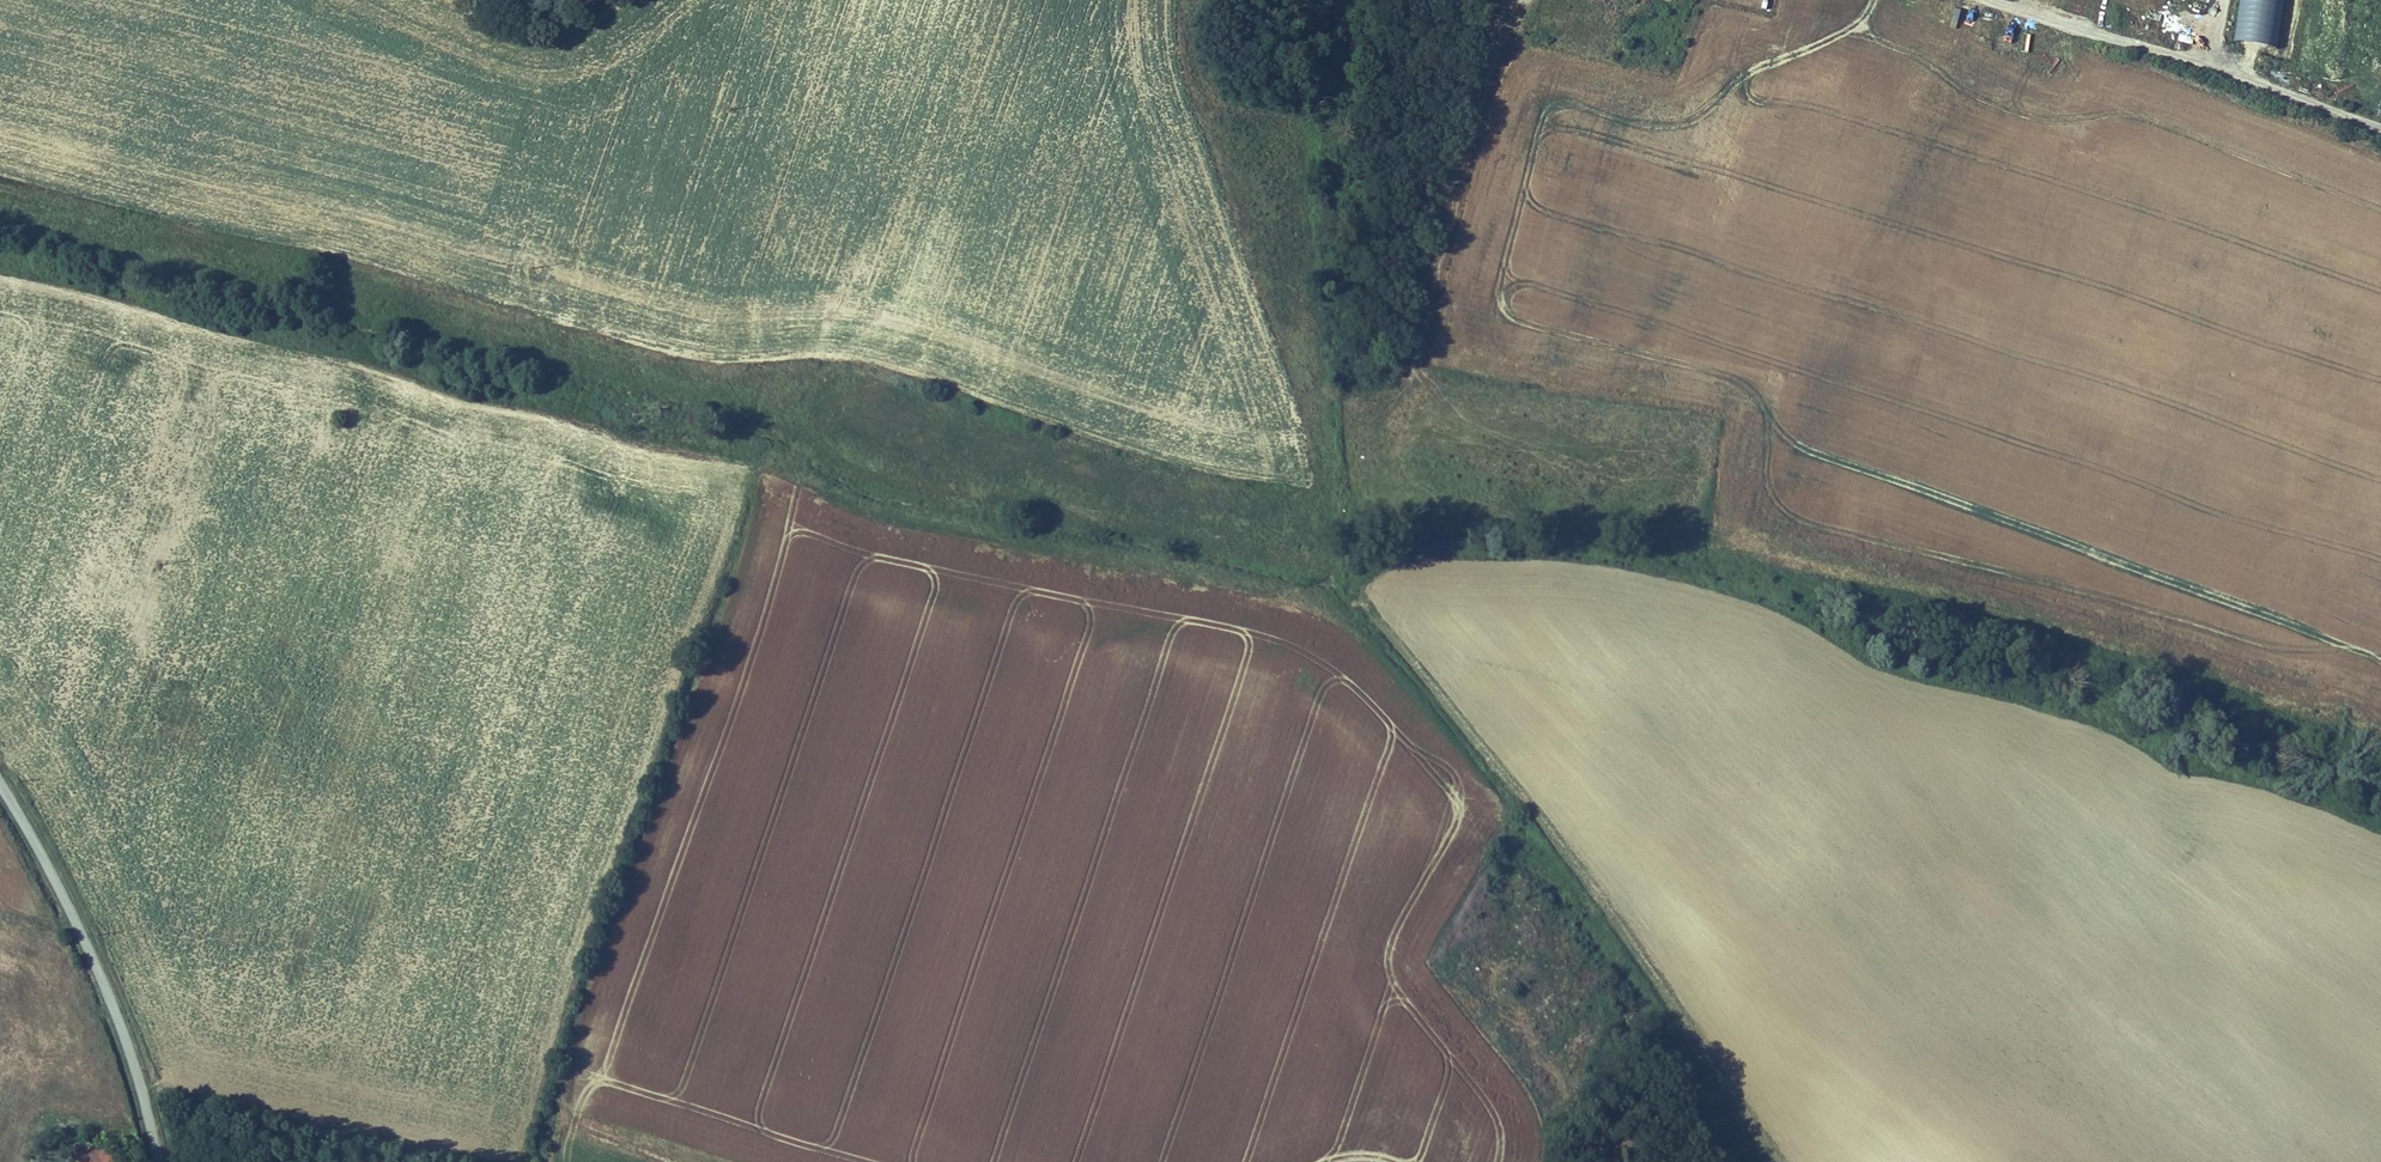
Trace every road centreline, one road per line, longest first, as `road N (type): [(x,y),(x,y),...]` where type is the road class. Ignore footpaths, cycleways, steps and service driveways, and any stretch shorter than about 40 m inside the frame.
road 1 (unclassified): [(2380,138),(1958,0)]
road 2 (tertiary): [(159,1161),(98,967),(0,784)]

